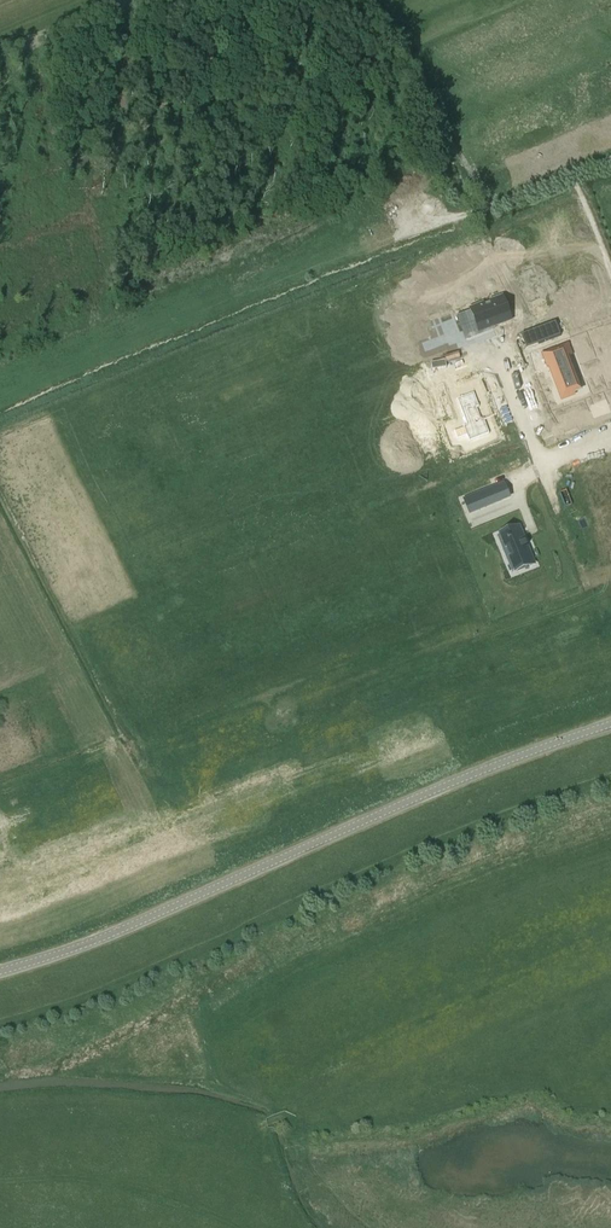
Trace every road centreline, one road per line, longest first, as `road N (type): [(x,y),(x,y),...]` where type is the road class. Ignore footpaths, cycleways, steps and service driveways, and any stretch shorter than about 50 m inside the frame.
road 1 (tertiary): [(0,971),(132,926),(395,806),(610,726)]
road 2 (track): [(610,157),(475,212)]

